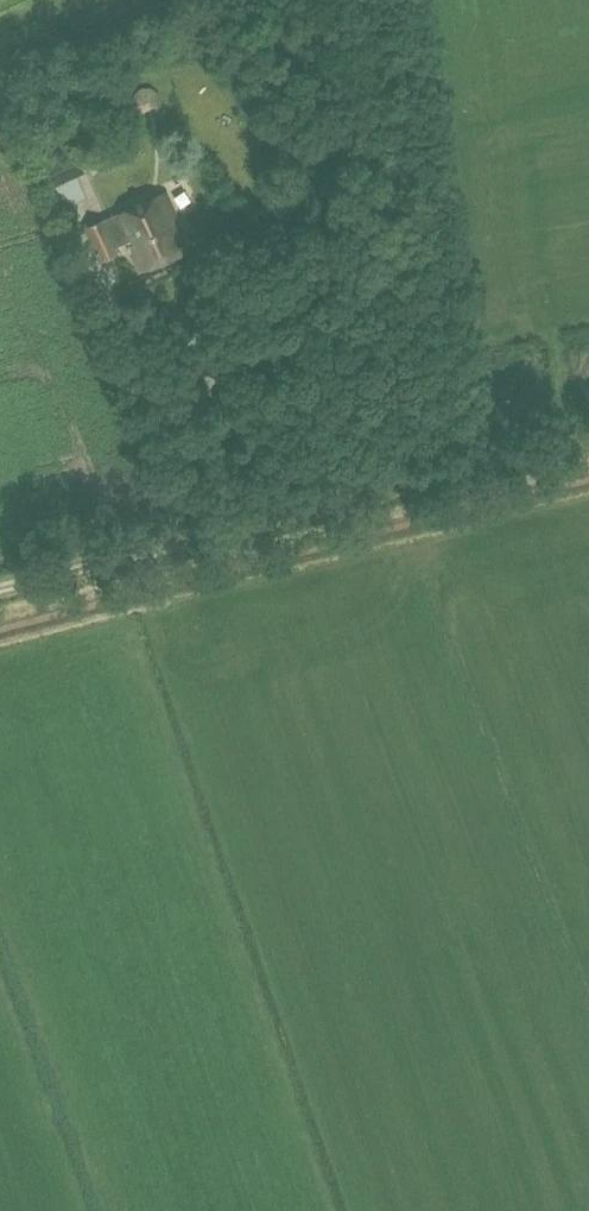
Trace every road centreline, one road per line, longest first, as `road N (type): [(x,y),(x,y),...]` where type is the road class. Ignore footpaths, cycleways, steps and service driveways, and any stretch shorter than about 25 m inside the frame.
road 1 (track): [(0,595),(219,539)]

